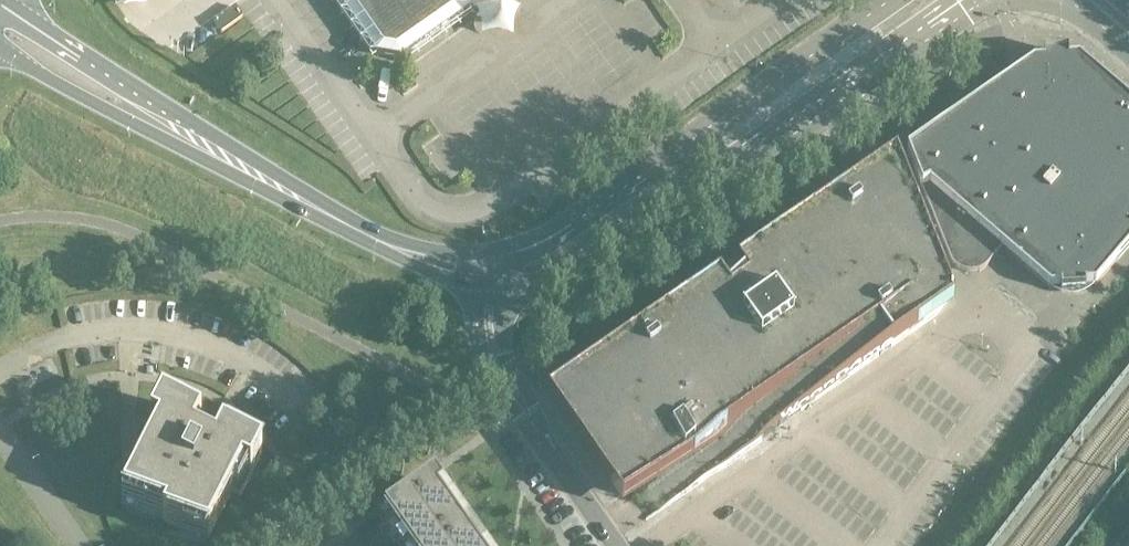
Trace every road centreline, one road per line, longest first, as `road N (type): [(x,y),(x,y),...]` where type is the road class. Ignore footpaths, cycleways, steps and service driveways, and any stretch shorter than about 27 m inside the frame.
road 1 (secondary): [(488,285),(538,279),(599,251),(961,0)]
road 2 (secondary): [(889,0),(566,228),(490,258)]
road 3 (unclassified): [(448,209),(494,206),(716,50)]
road 4 (residential): [(616,545),(503,372),(488,285)]
road 5 (secondary): [(236,165),(217,143),(0,1)]
road 6 (unclassified): [(448,209),(417,196),(278,0)]
road 7 (secondary): [(0,46),(63,88),(197,154),(236,165)]
road 8 (secondary): [(236,165),(376,239)]
road 9 (residential): [(79,545),(0,435)]
road 10 (secondary): [(376,239),(435,273),(488,285)]

